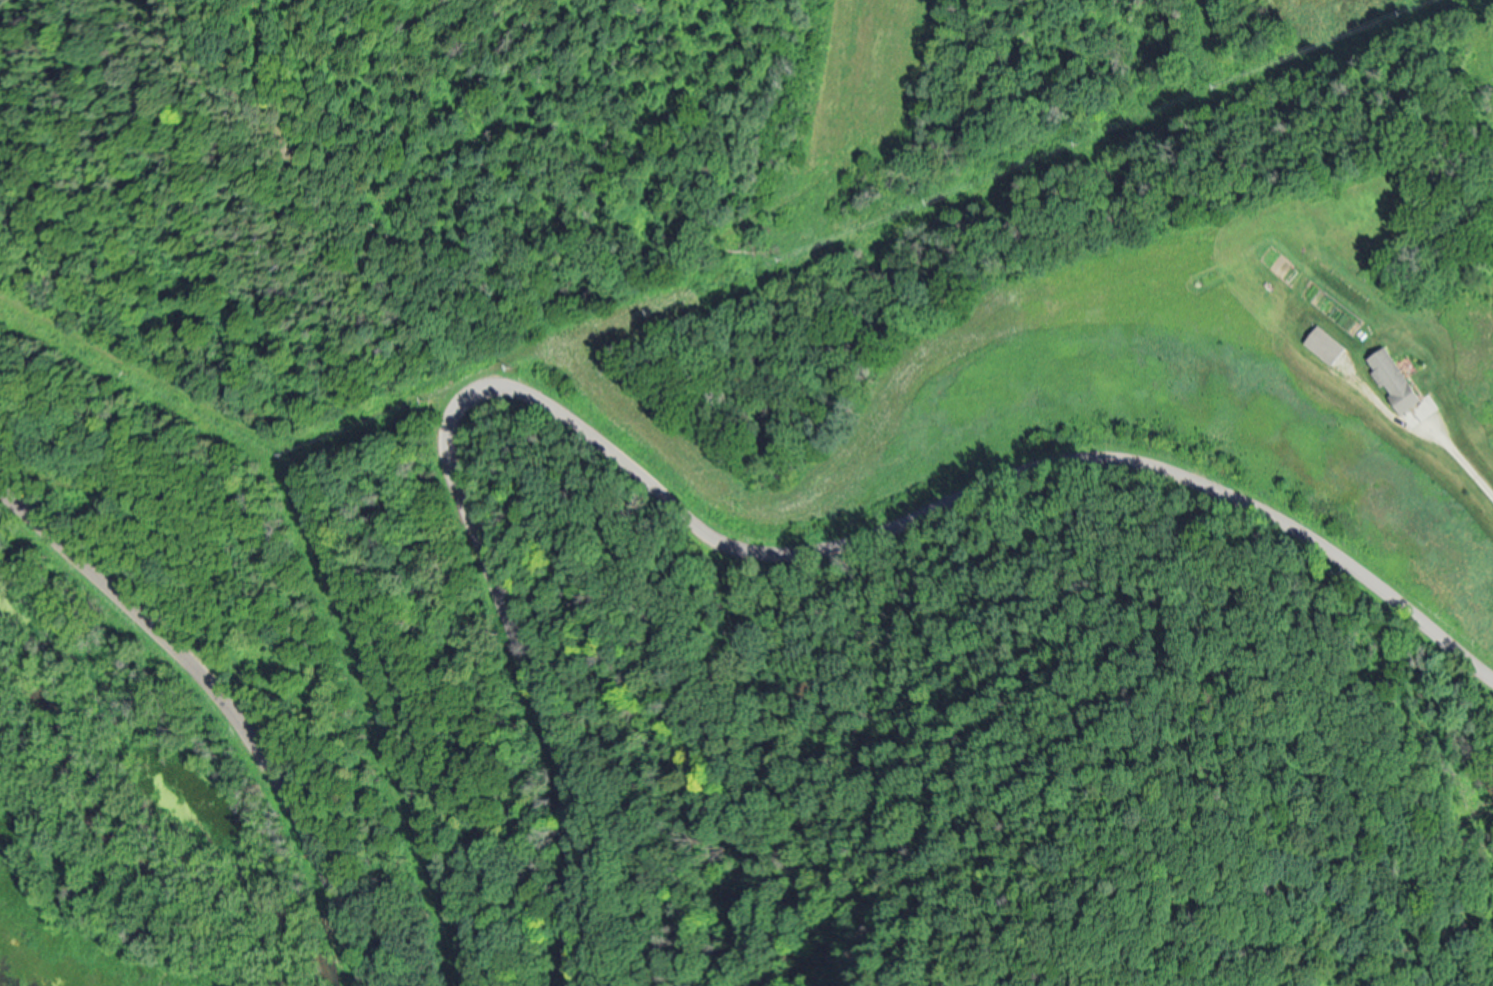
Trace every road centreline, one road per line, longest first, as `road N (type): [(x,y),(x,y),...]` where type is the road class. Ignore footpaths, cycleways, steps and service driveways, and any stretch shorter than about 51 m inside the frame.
road 1 (residential): [(577,985),(575,814),(547,714),(449,472),(447,426),(463,400),(495,386),(566,419),(703,542),(750,556),(829,556),(1040,466),(1147,466),(1259,510),(1427,626),(1492,684)]
road 2 (residential): [(366,985),(331,880),(270,764),(198,667),(0,492)]

